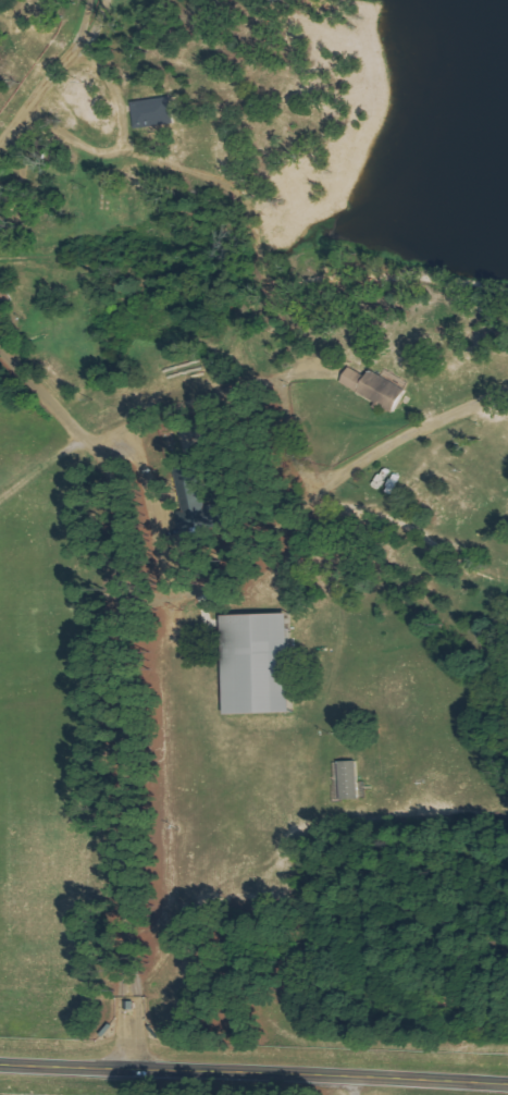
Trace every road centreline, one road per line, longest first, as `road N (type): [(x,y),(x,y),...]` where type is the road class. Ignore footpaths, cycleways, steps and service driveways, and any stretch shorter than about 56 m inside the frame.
road 1 (residential): [(127,1067),(119,501),(107,466),(0,353)]
road 2 (secondary): [(0,1060),(507,1076)]
road 3 (residential): [(125,605),(177,583),(294,512),(392,439),(507,390)]
road 4 (residential): [(0,148),(97,0)]

